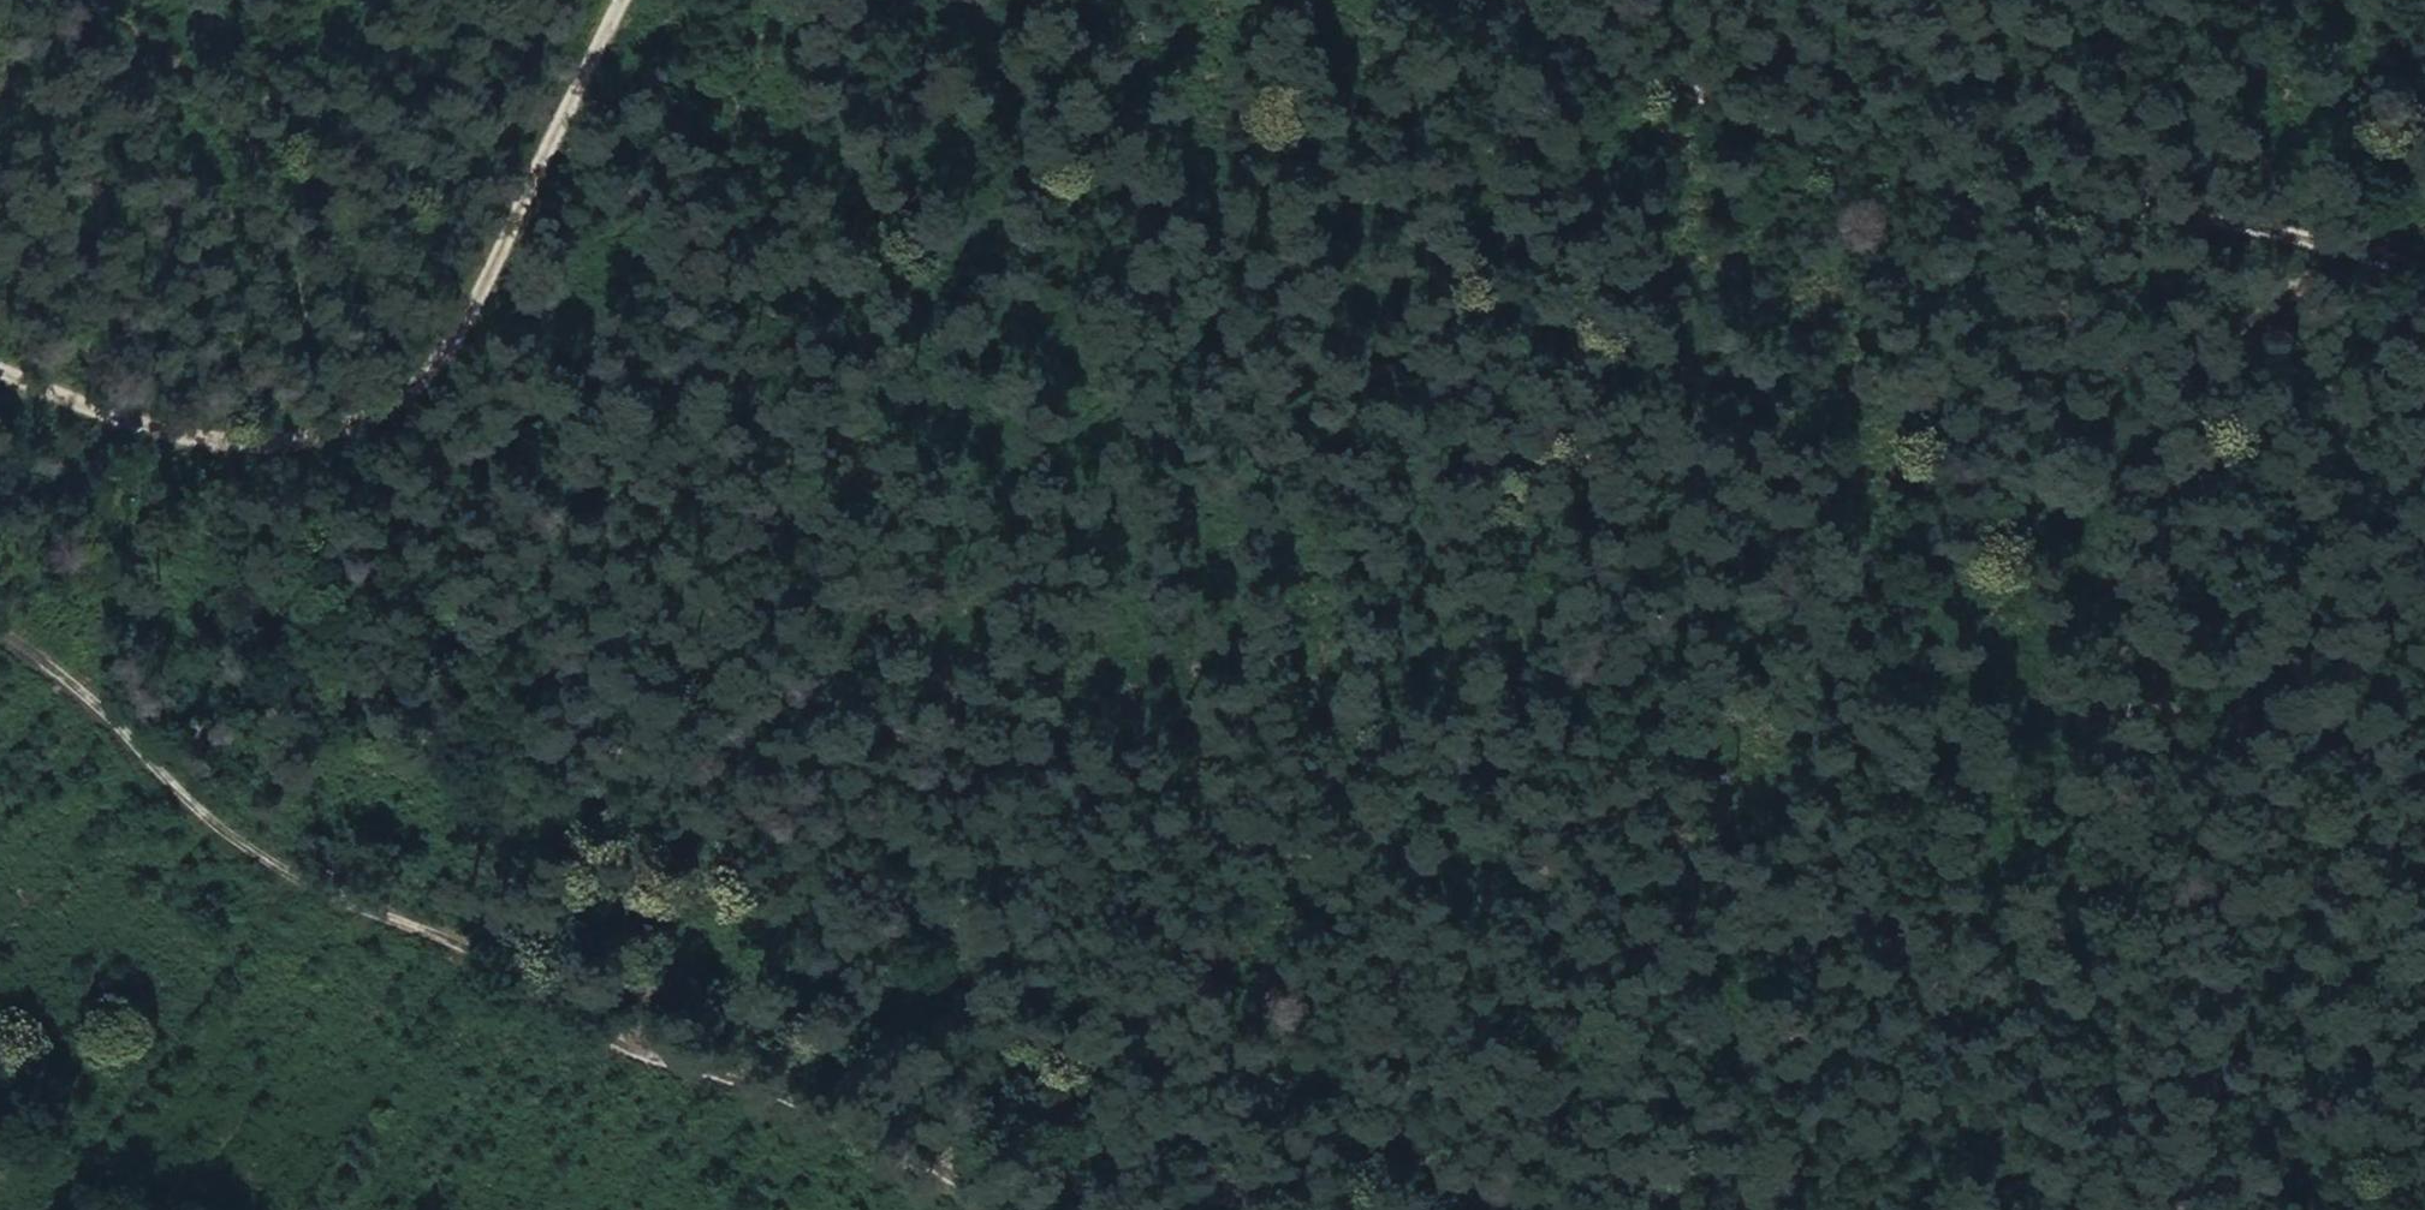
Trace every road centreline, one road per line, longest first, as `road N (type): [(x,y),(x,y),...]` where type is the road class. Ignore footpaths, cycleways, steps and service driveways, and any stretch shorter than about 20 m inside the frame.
road 1 (track): [(0,641),(266,857),(459,959),(865,1128),(982,1209)]
road 2 (track): [(1533,0),(1654,73),(2007,189),(2300,234),(2424,265)]
road 3 (track): [(0,356),(189,432),(307,441),(356,423),(417,385),(509,240),(630,0)]

